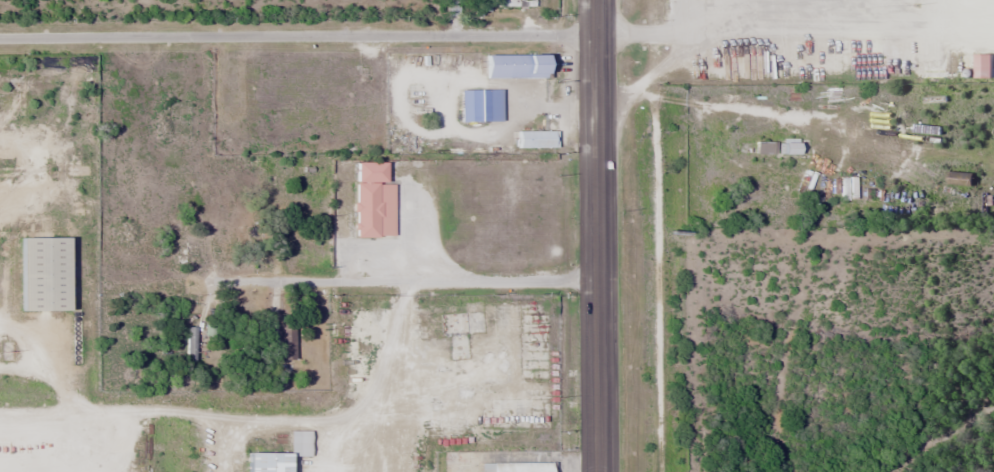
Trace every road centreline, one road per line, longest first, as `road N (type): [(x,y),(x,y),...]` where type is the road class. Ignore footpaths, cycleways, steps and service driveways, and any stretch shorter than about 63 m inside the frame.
road 1 (residential): [(596,34),(0,36)]
road 2 (primary): [(598,471),(596,0)]
road 3 (residential): [(597,283),(232,281)]

